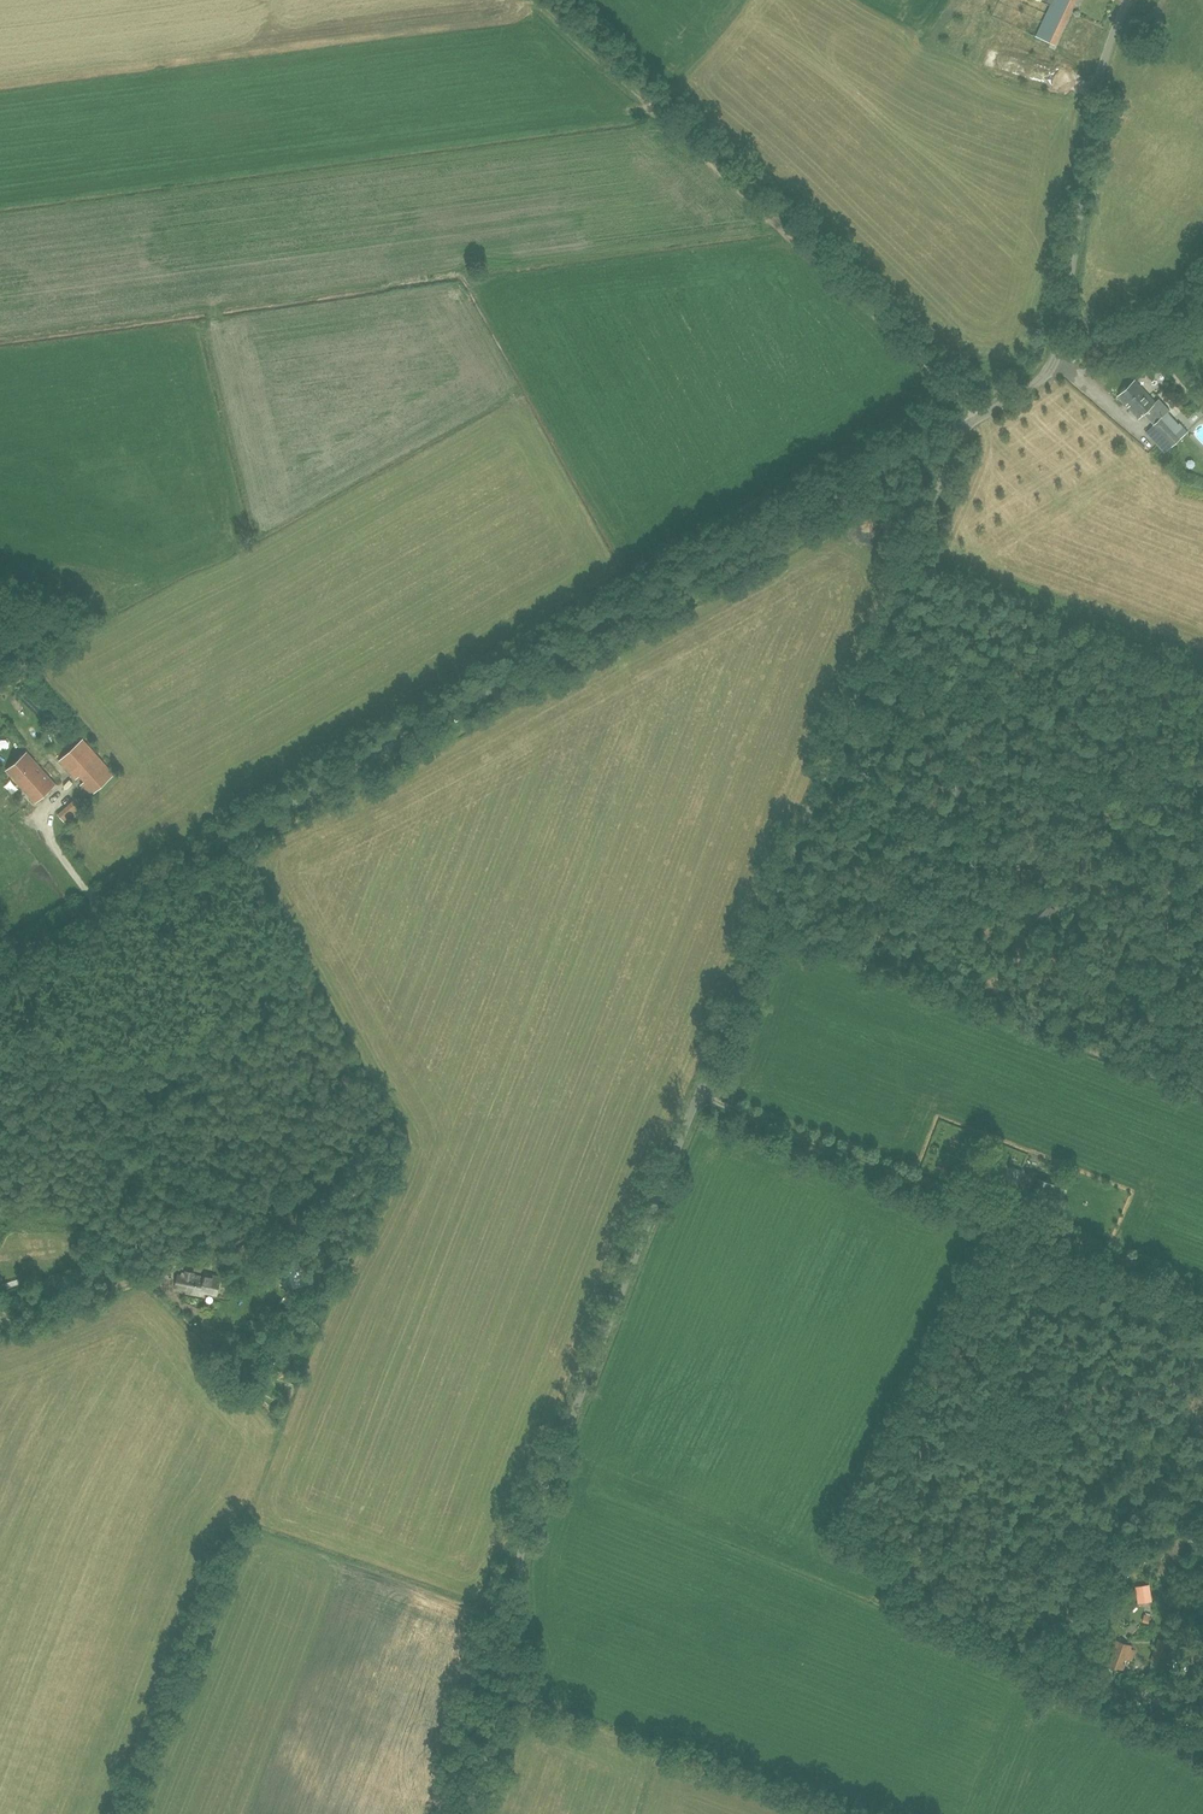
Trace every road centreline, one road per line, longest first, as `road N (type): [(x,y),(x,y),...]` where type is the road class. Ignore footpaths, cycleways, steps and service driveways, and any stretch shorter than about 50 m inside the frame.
road 1 (unclassified): [(468,1813),(519,1644),(524,1537),(939,471),(950,425)]
road 2 (unclassified): [(0,958),(950,425)]
road 3 (unclassified): [(950,425),(1032,378),(1053,340),(1098,79),(1127,0)]

